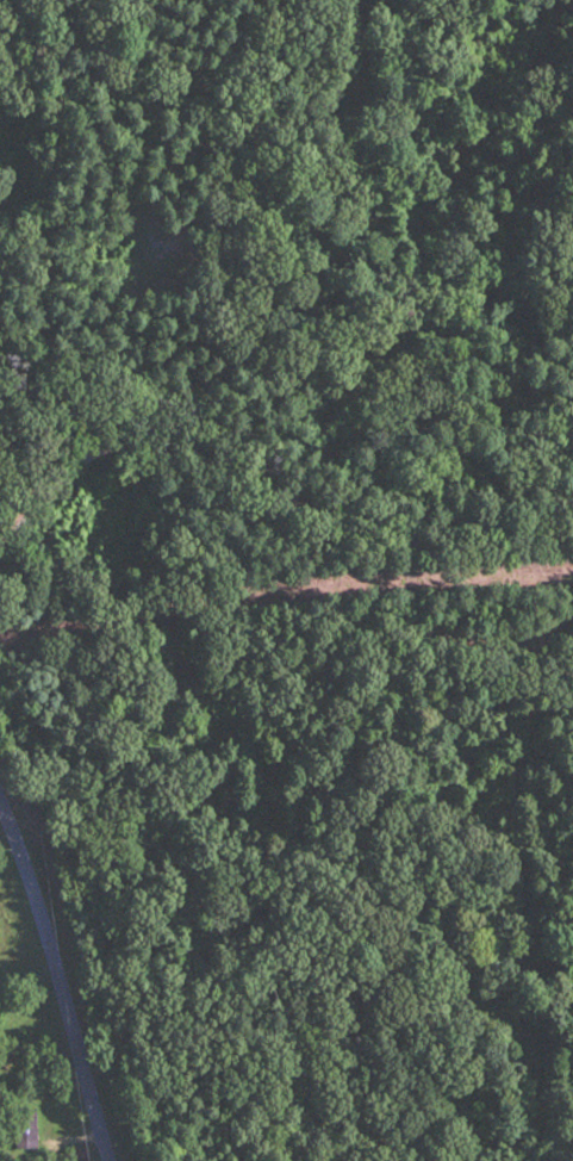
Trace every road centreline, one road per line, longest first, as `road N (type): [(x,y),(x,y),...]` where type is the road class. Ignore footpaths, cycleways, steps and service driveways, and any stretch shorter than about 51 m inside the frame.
road 1 (residential): [(572,494),(368,498),(231,437),(136,432),(0,530)]
road 2 (tertiary): [(139,1160),(35,863),(0,793)]

